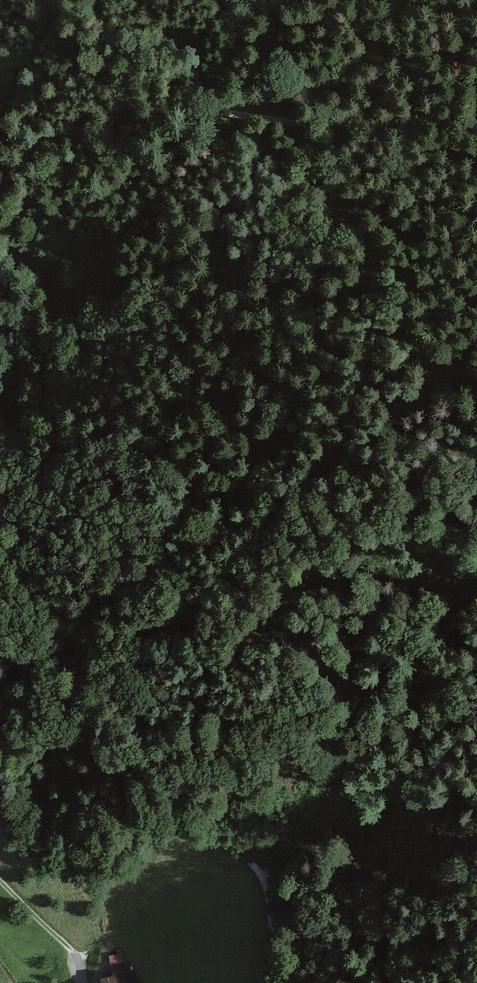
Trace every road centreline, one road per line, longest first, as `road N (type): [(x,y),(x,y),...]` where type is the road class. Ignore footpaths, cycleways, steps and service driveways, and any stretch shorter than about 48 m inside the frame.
road 1 (track): [(0,517),(60,627),(81,708),(128,774),(262,878),(267,982)]
road 2 (track): [(335,495),(336,455),(379,324),(379,247),(353,215),(202,111)]
road 3 (track): [(476,119),(341,123),(202,111),(139,85),(95,50),(72,0)]
road 4 (track): [(0,240),(24,250),(52,280),(65,344),(50,382),(0,453)]
road 5 (track): [(476,580),(409,538),(352,520),(335,495)]
road 6 (track): [(0,880),(66,946),(80,982)]

